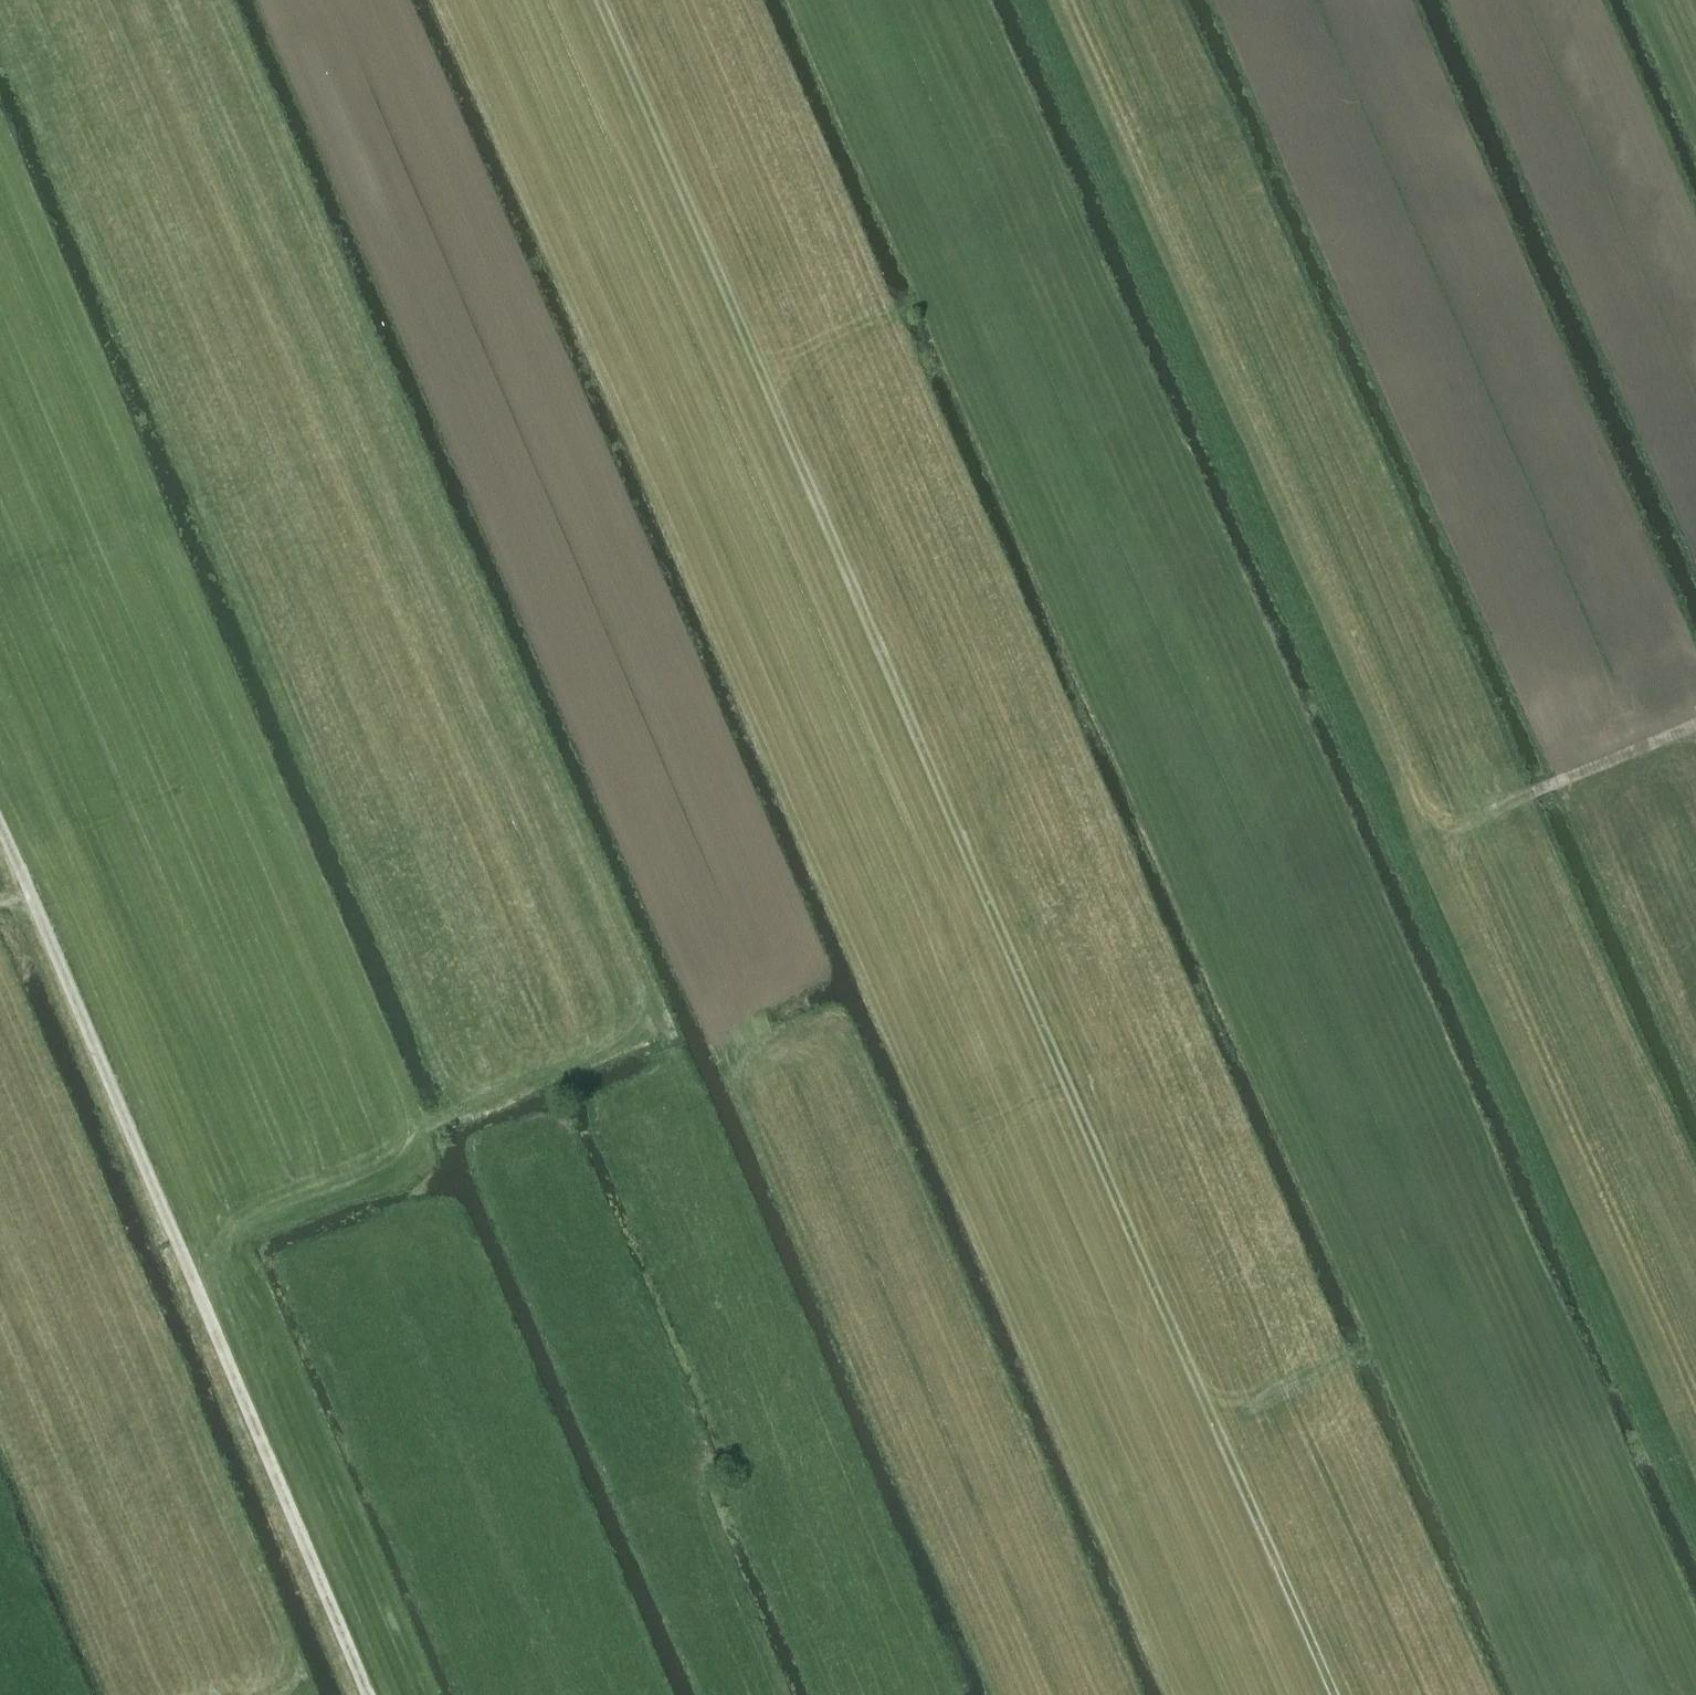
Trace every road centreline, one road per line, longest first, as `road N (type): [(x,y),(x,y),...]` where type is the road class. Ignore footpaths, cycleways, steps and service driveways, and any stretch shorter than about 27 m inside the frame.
road 1 (track): [(372,1694),(0,825)]
road 2 (track): [(1695,724),(1528,798)]

